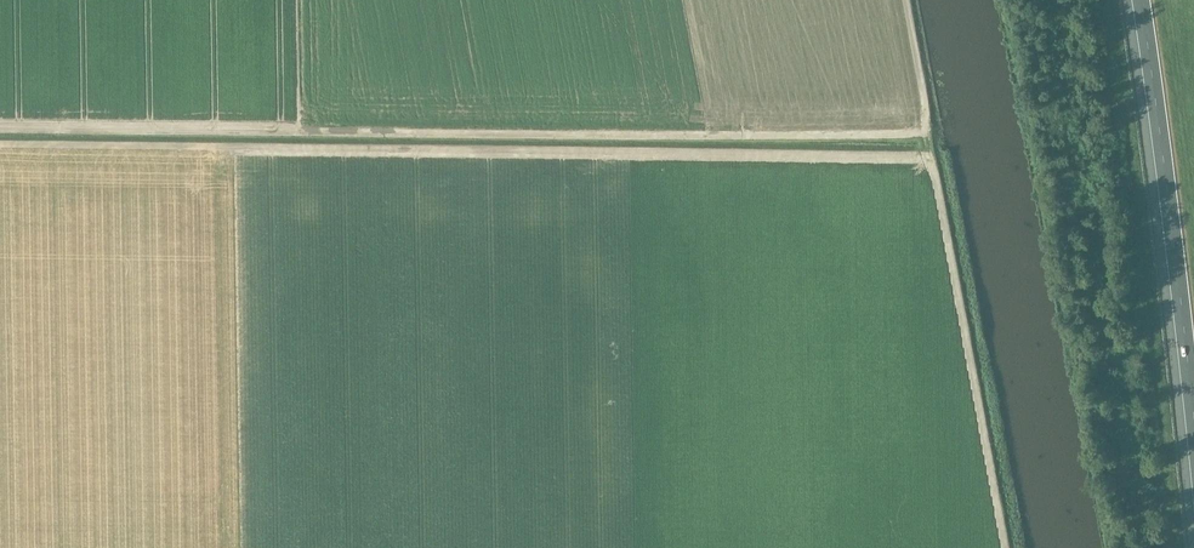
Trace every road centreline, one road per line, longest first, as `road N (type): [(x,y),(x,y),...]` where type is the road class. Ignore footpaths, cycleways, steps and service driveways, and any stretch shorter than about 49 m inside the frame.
road 1 (motorway): [(1140,0),(1193,427)]

